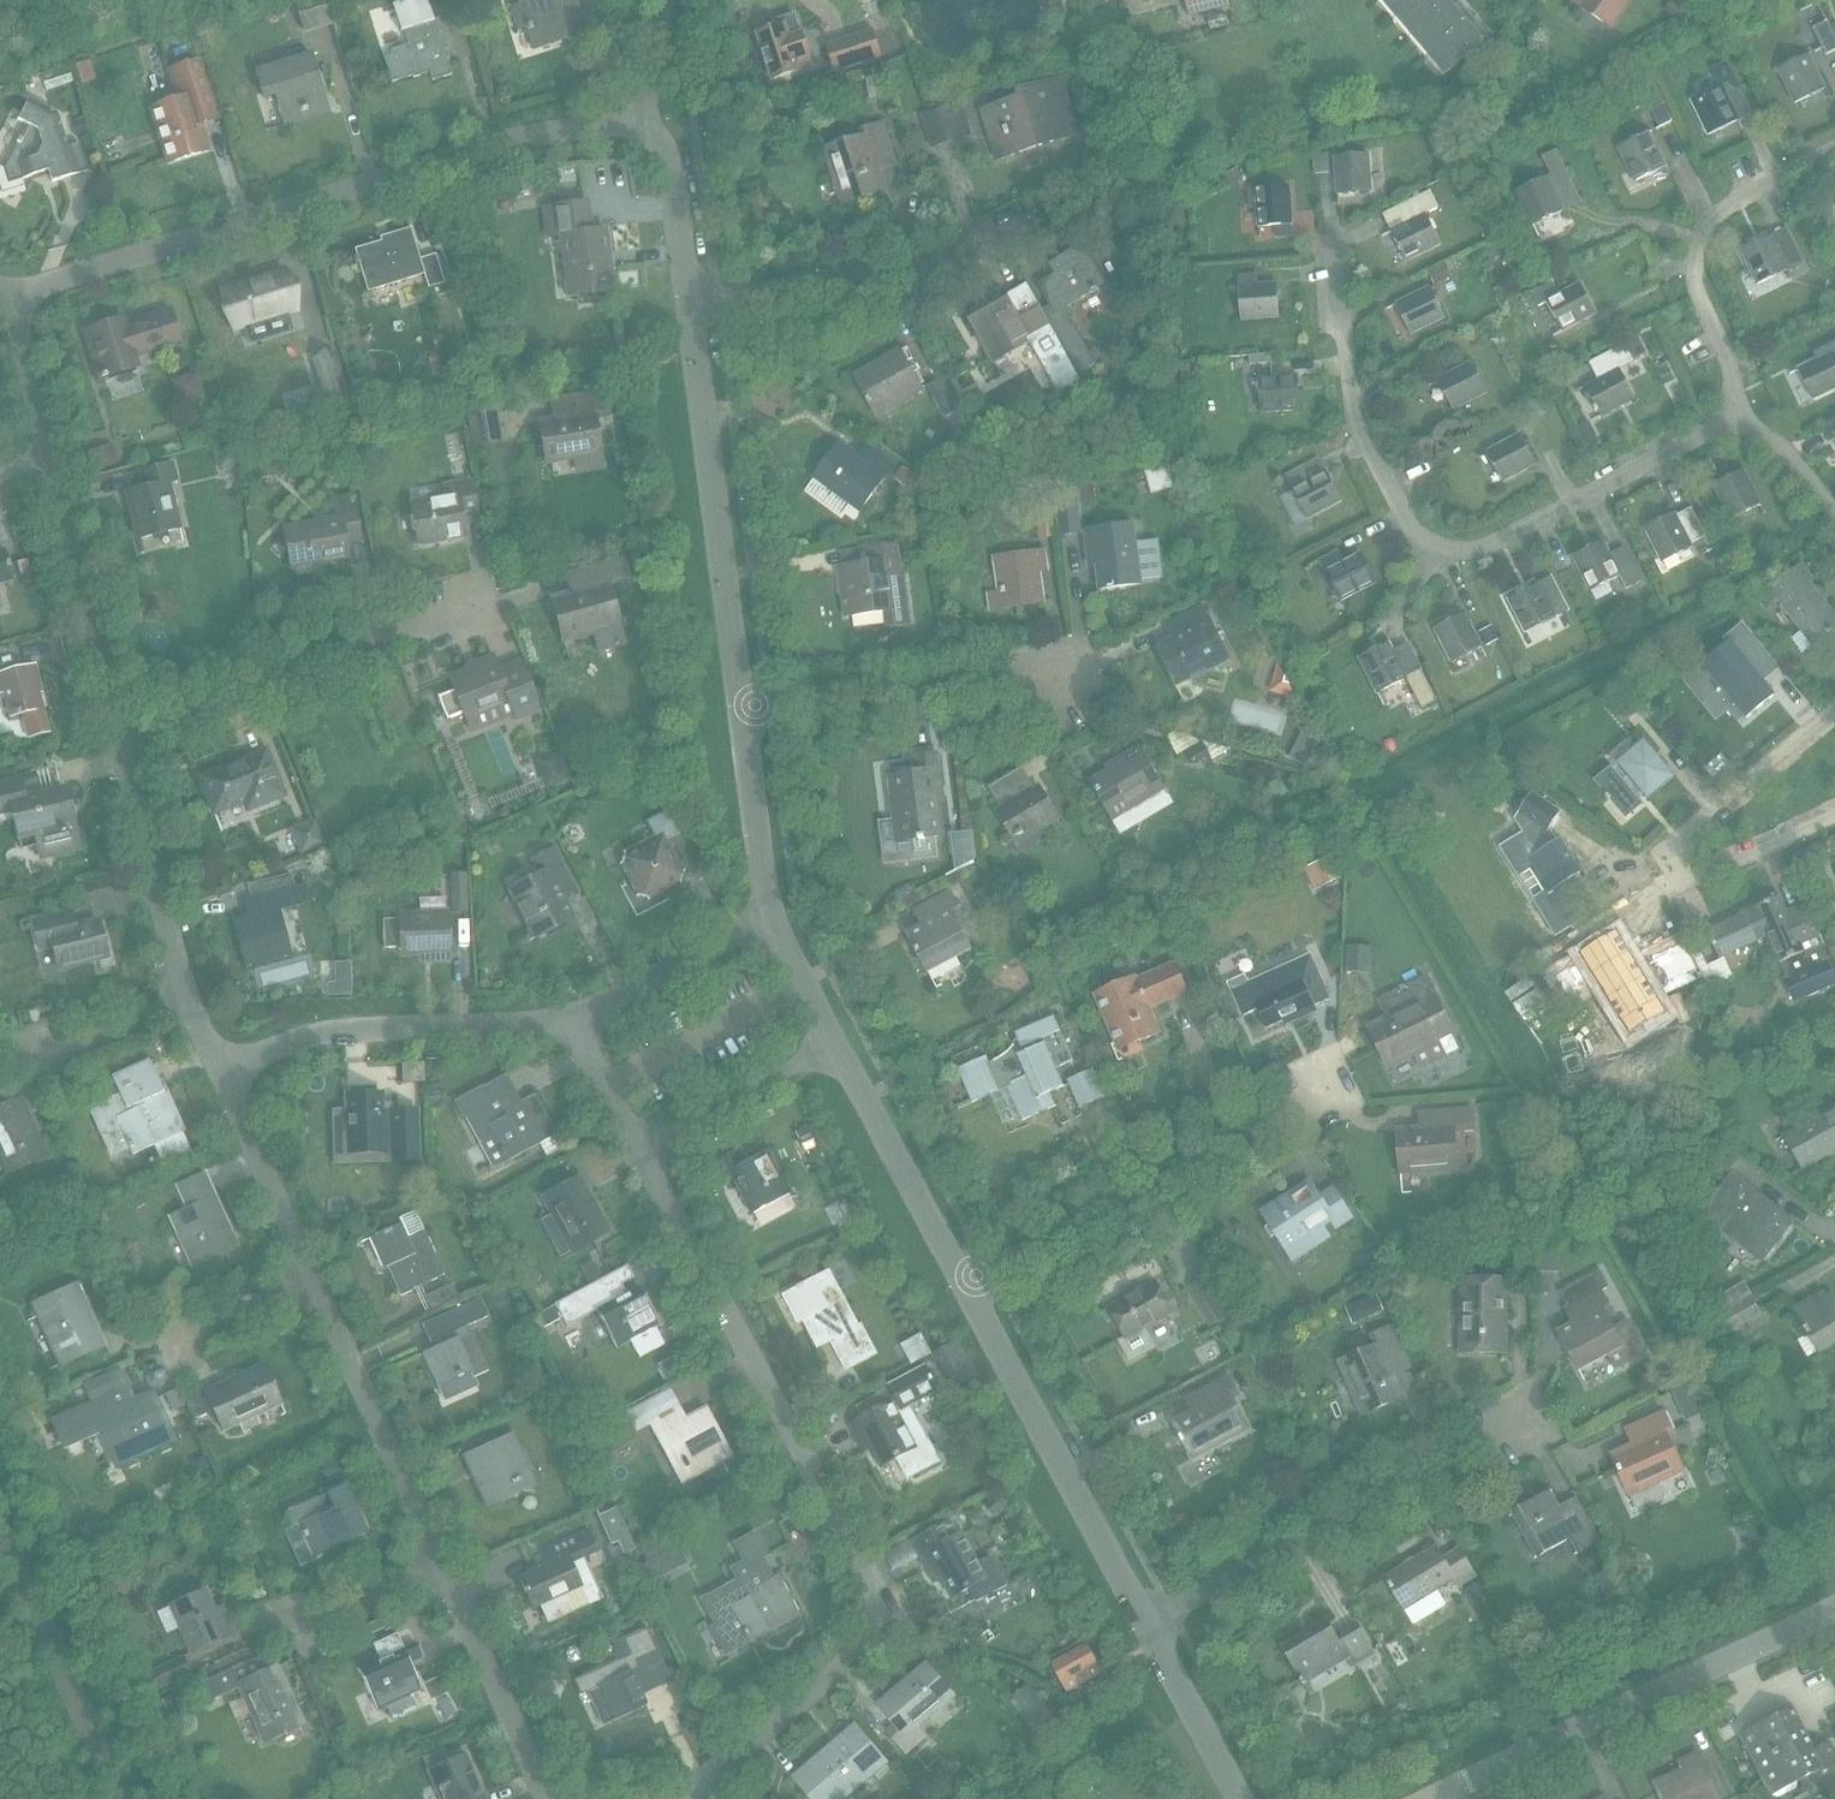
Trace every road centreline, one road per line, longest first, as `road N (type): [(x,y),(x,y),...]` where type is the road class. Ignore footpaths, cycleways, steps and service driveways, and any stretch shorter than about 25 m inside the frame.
road 1 (track): [(1834,1588),(1376,794),(1660,640)]
road 2 (residential): [(672,1793),(856,1647),(873,1607),(855,1555),(639,1147)]
road 3 (residential): [(11,279),(655,97)]
road 4 (residential): [(1732,423),(1707,428),(1479,546),(1441,547),(1410,529),(1361,425),(1328,253)]
road 5 (tertiary): [(1429,1798),(1834,1602)]
road 6 (residential): [(1147,1622),(1532,1419)]
road 7 (residential): [(965,1279),(1347,1072)]
road 8 (residential): [(744,708),(685,293)]
road 9 (residential): [(1834,812),(1695,874),(1676,857),(1676,830),(1834,704)]
road 10 (residential): [(1147,1622),(965,1279)]
road 11 (residential): [(123,720),(479,596)]
road 12 (residential): [(217,1067),(345,1028),(572,1019)]
road 13 (residential): [(1834,144),(1712,215),(1698,236),(1698,262),(1730,362),(1732,423)]
road 14 (residential): [(685,293),(914,264),(999,218)]
road 15 (residential): [(744,708),(1068,668)]
road 16 (residential): [(444,1567),(310,1280)]
road 17 (residential): [(118,1798),(0,1534)]
road 18 (residential): [(184,1001),(123,720)]
road 19 (residential): [(965,1279),(836,1040)]
road 20 (residential): [(123,720),(61,474)]
road 21 (residential): [(546,1798),(444,1567)]
road 22 (residential): [(310,1280),(217,1067)]
road 23 (residential): [(639,1147),(836,1040)]
road 24 (residential): [(572,1019),(769,916)]
road 25 (residential): [(769,916),(744,708)]
road 26 (residential): [(61,474),(11,279)]
road 27 (residential): [(1240,1798),(1147,1622)]
road 28 (residential): [(685,293),(655,97)]
road 29 (residential): [(35,1057),(184,1001)]
road 30 (residential): [(302,1627),(444,1567)]
road 31 (residential): [(175,1337),(310,1280)]
road 32 (residential): [(639,1147),(572,1019)]
road 33 (residential): [(1834,517),(1790,454),(1757,429),(1732,423)]
road 34 (residential): [(836,1040),(769,916)]

